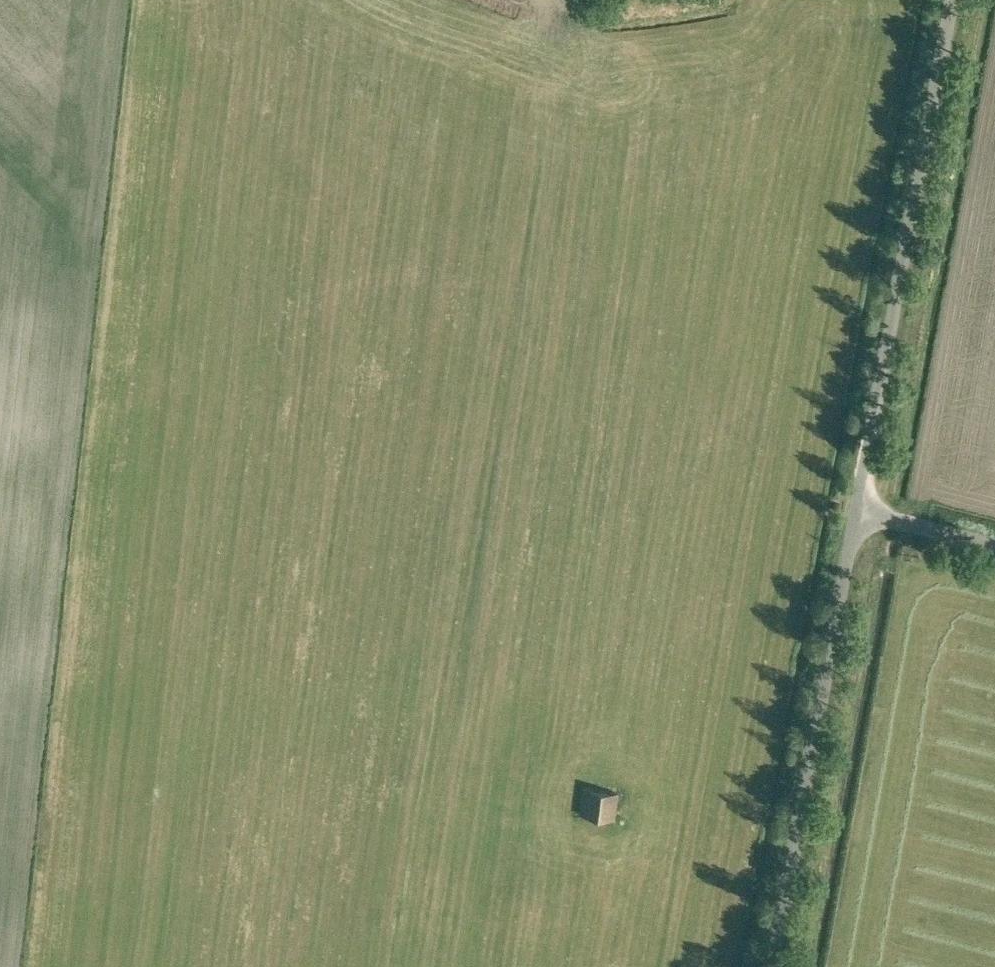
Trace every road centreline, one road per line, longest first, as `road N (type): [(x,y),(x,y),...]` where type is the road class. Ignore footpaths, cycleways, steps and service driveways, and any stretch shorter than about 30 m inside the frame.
road 1 (unclassified): [(856,510),(953,0)]
road 2 (unclassified): [(856,510),(772,966)]
road 3 (unclassified): [(994,545),(856,510)]

